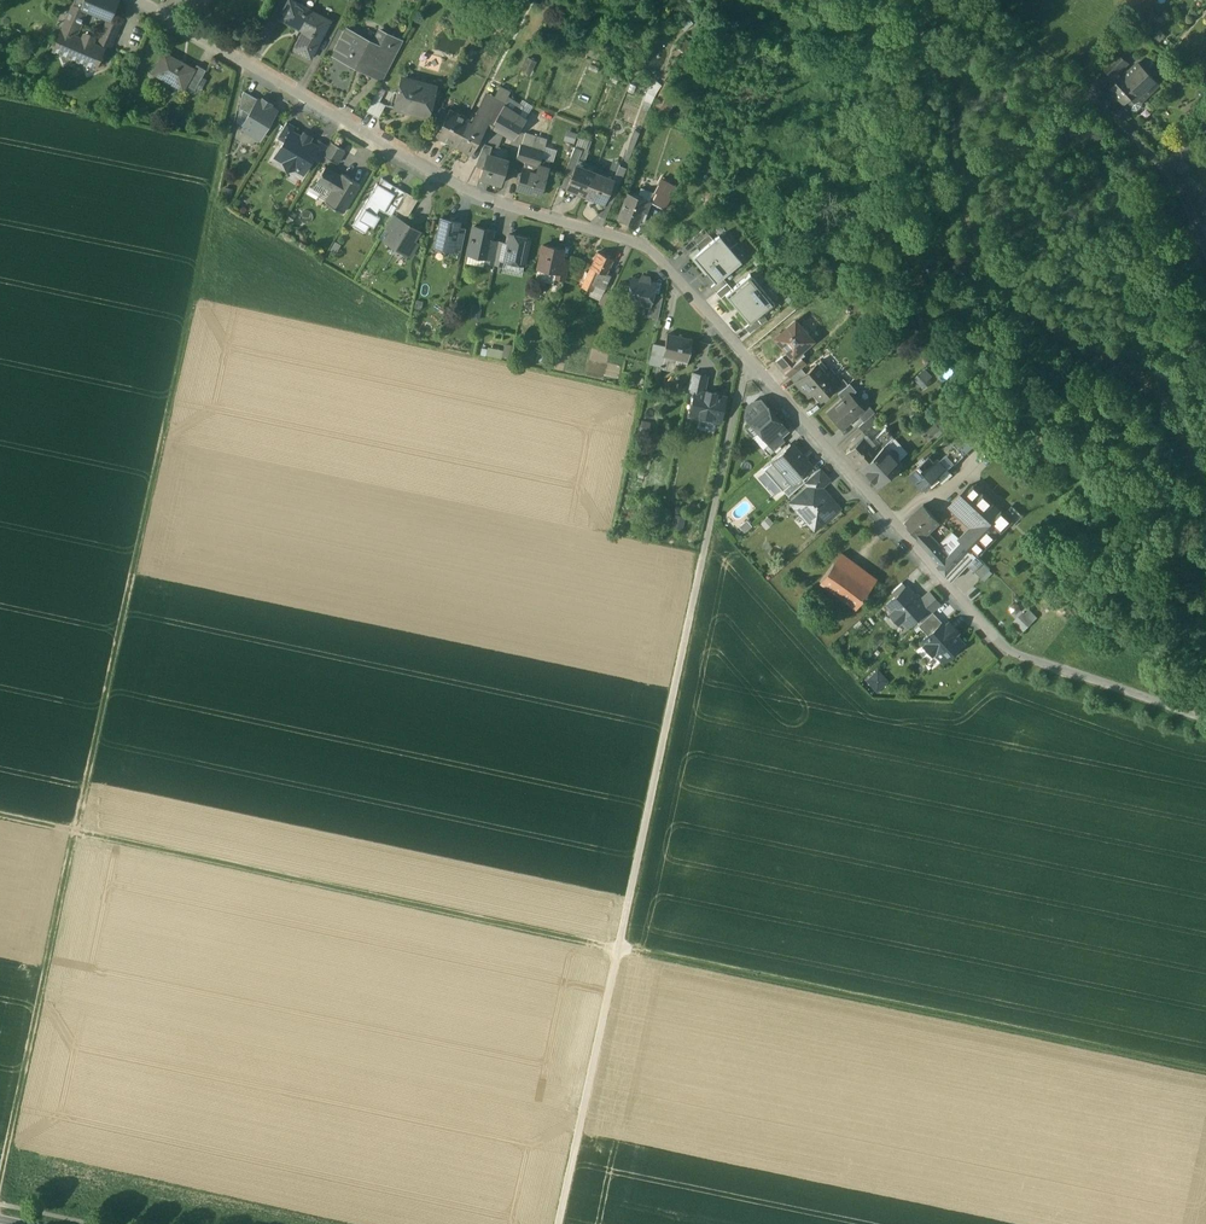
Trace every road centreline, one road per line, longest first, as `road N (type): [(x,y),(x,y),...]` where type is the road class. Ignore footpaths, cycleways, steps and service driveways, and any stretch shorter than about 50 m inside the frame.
road 1 (residential): [(136,0),(434,176),(486,201),(647,250),(1014,654),(1205,718)]
road 2 (track): [(1205,1074),(0,814)]
road 3 (track): [(246,65),(0,1184)]
road 4 (track): [(751,363),(741,381),(559,1223)]

